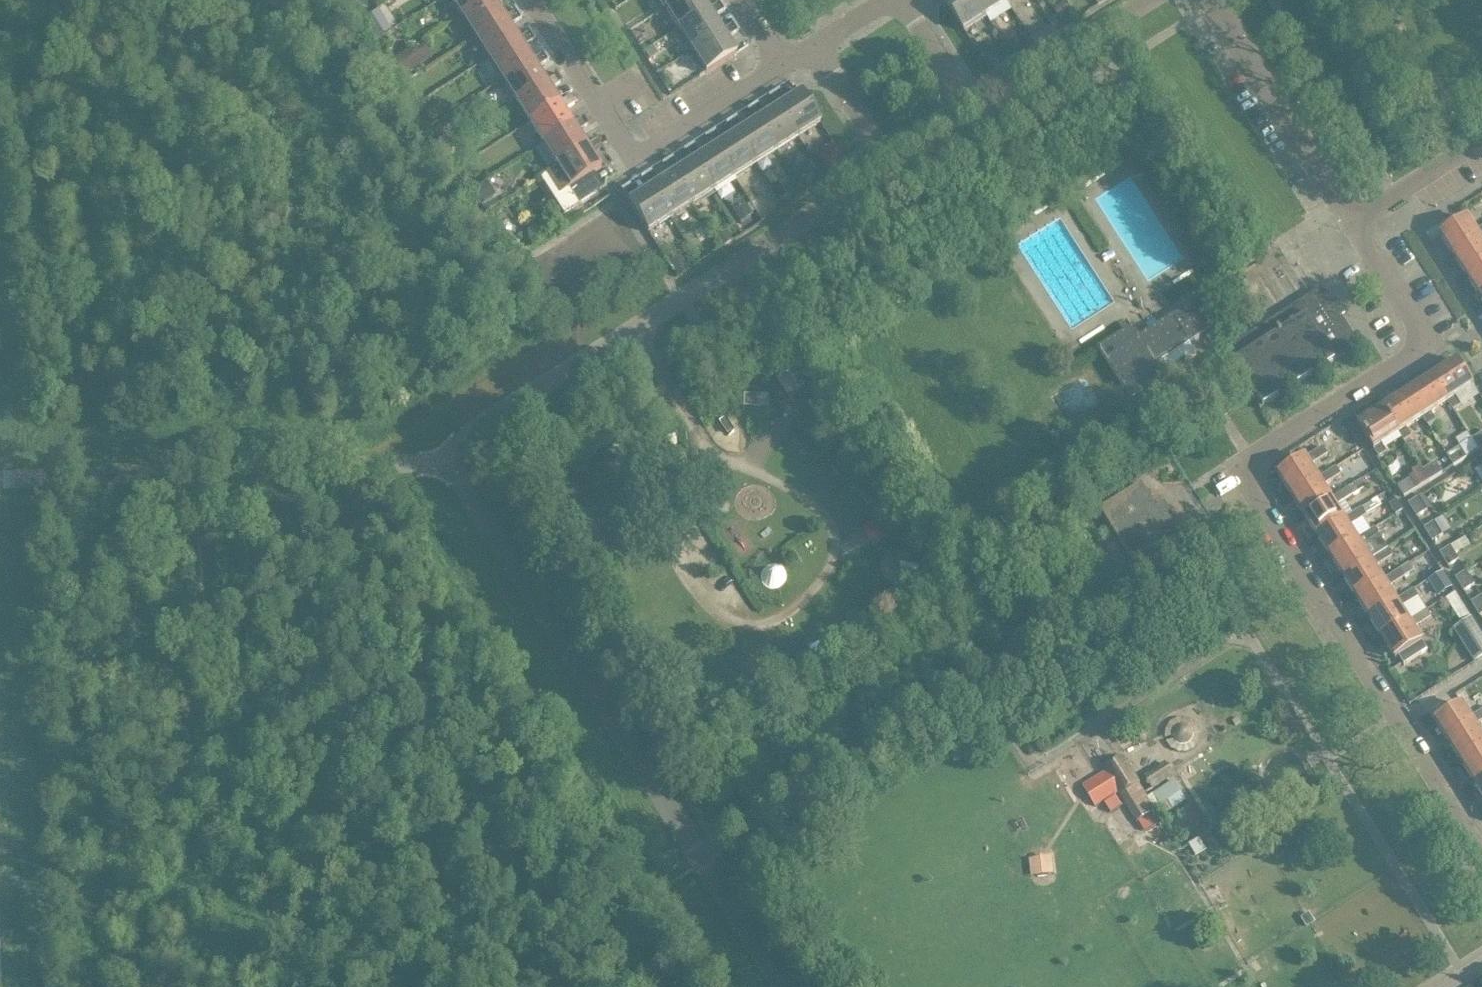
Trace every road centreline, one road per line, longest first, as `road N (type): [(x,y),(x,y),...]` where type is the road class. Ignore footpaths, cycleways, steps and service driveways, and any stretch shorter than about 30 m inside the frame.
road 1 (residential): [(1481,854),(1243,465),(1410,353),(1418,341),(1349,220)]
road 2 (residential): [(778,986),(456,484),(454,461)]
road 3 (residential): [(454,461),(472,428),(885,169)]
road 4 (track): [(706,457),(678,482),(667,549),(690,605),(724,629),(748,627),(800,599),(826,561),(829,538),(782,486),(724,457)]
road 5 (residential): [(0,479),(454,461)]
road 6 (residential): [(530,0),(627,159),(777,65)]
road 7 (residential): [(1349,220),(1233,39),(1195,4),(1160,0)]
road 8 (residential): [(1146,0),(971,112)]
road 9 (track): [(724,457),(706,457),(631,329)]
road 10 (residential): [(1349,220),(1481,138)]
road 11 (residential): [(885,169),(809,45)]
road 12 (residential): [(971,112),(897,0)]

